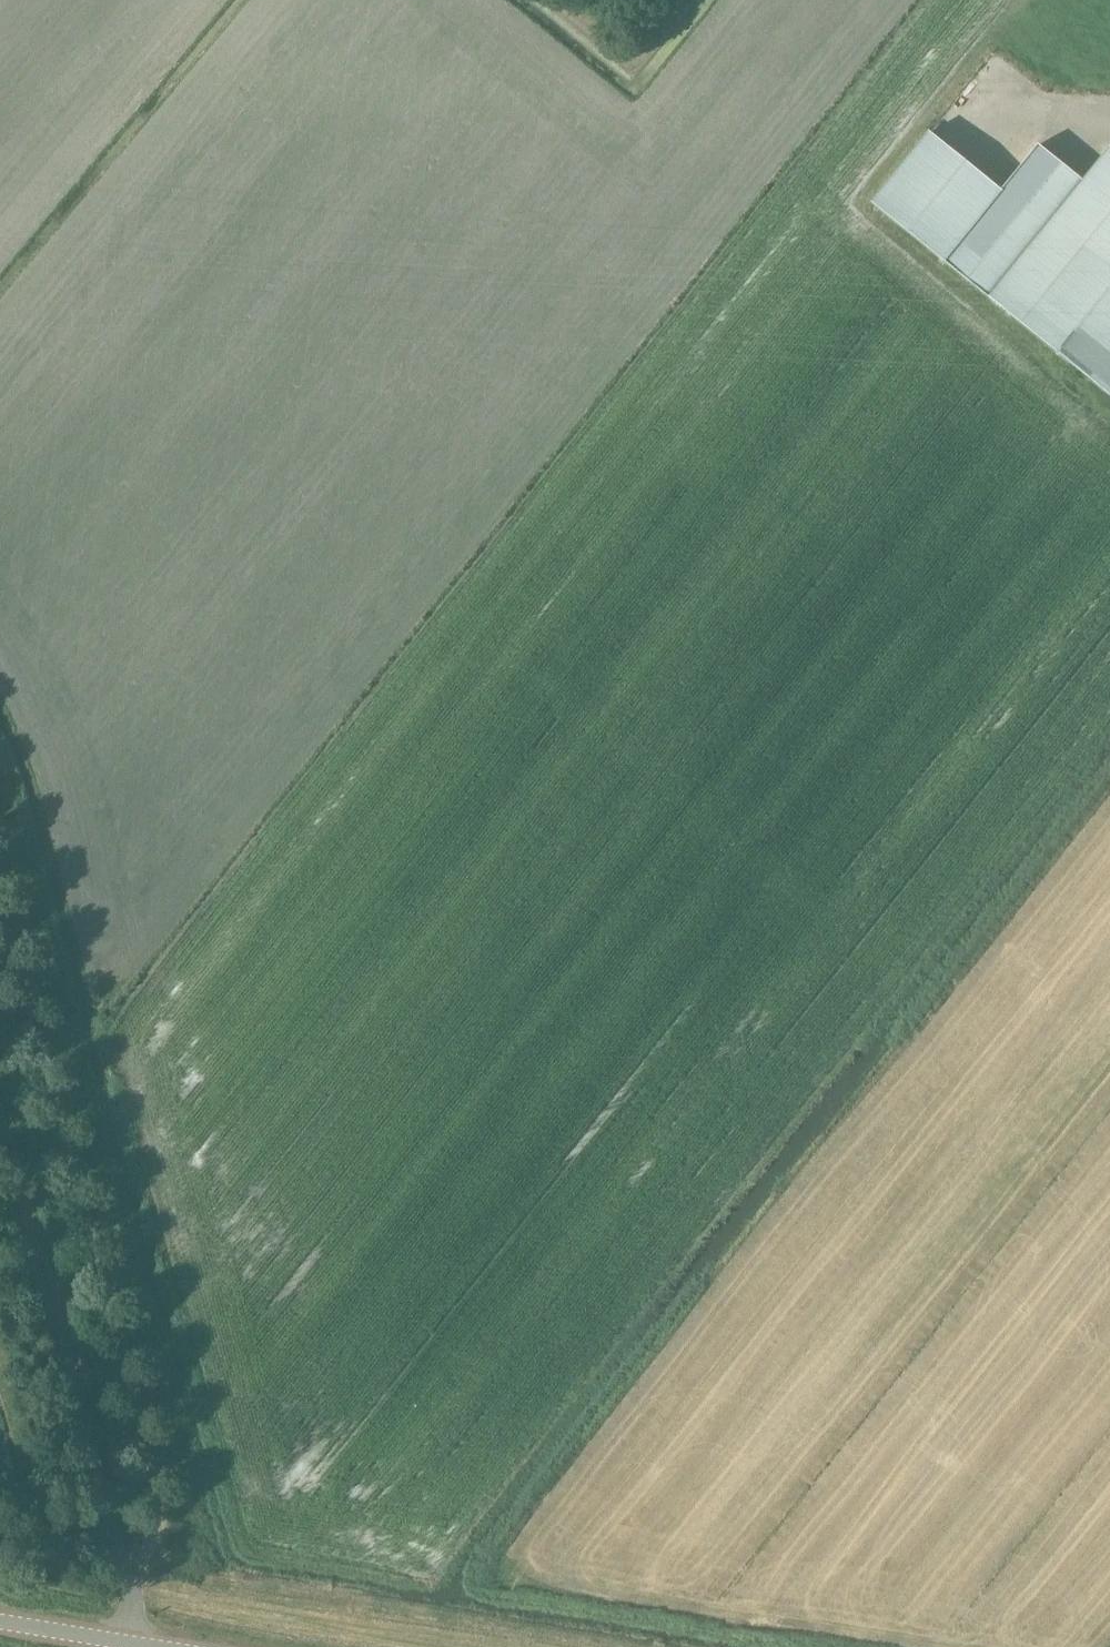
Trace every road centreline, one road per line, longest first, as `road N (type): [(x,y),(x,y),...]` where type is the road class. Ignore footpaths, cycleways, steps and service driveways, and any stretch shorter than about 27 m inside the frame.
road 1 (track): [(477,1646),(203,1602),(202,1539),(0,780)]
road 2 (secondary): [(133,1646),(0,1625)]

